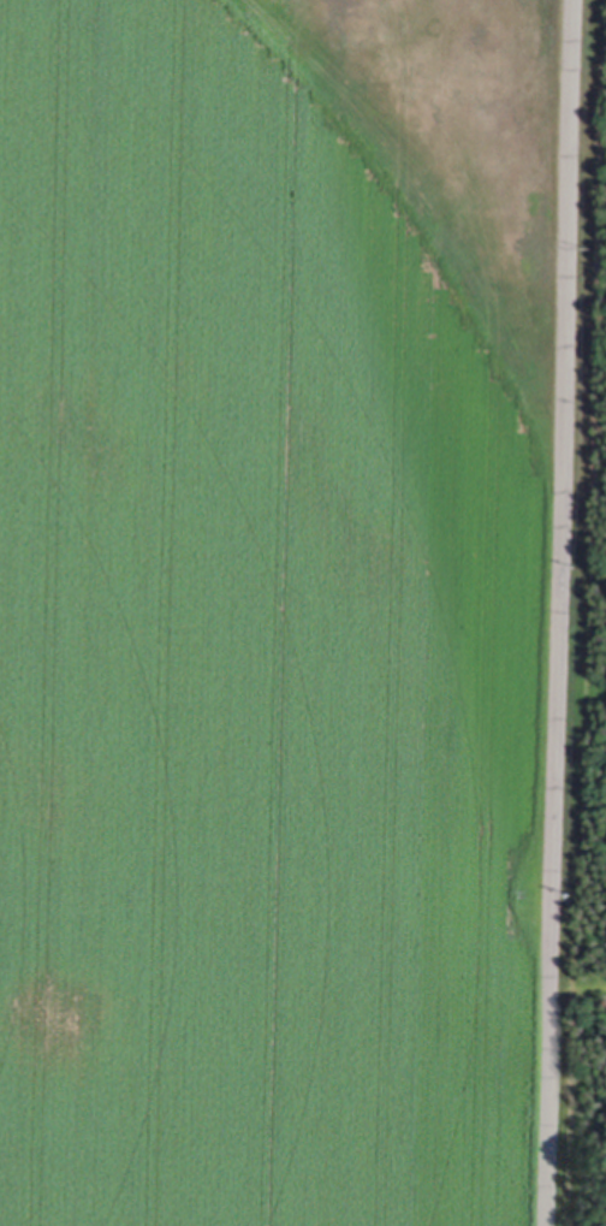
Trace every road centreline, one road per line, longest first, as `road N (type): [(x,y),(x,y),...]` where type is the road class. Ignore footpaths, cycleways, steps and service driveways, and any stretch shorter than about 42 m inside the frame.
road 1 (track): [(566,1225),(589,707),(605,0)]
road 2 (residential): [(543,1225),(571,0)]

